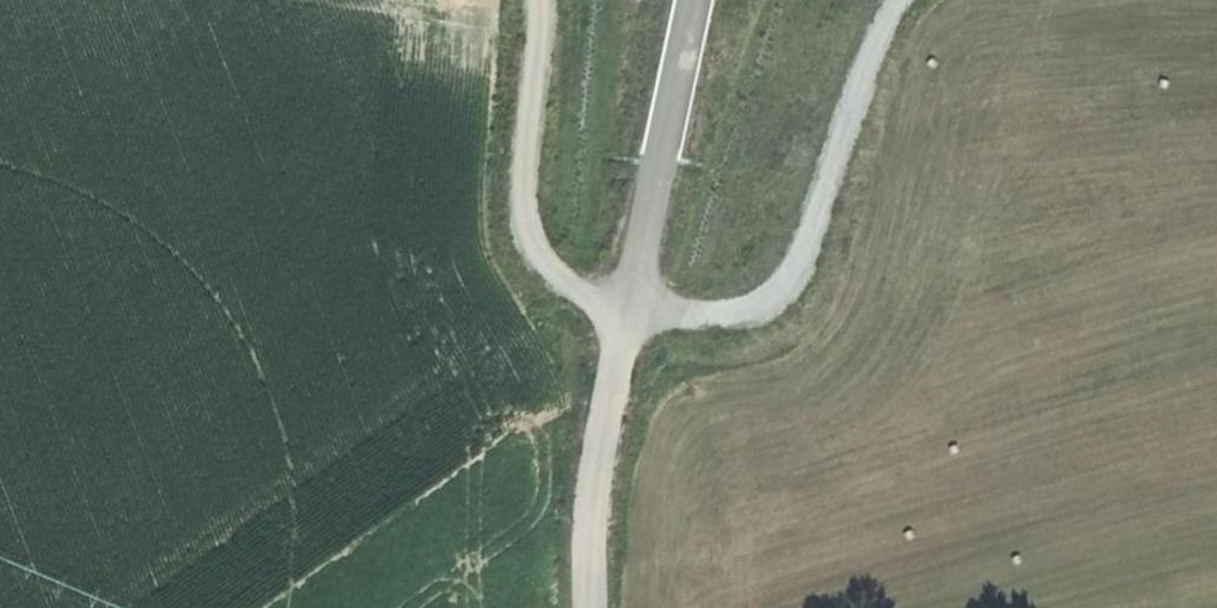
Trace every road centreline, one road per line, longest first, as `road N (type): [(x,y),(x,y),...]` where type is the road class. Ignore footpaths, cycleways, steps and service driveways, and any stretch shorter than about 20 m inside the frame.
road 1 (track): [(693,0),(588,476),(593,607)]
road 2 (track): [(901,0),(877,40),(795,277),(772,303),(746,314),(617,320)]
road 3 (track): [(534,0),(520,199),(539,250),(617,320)]

